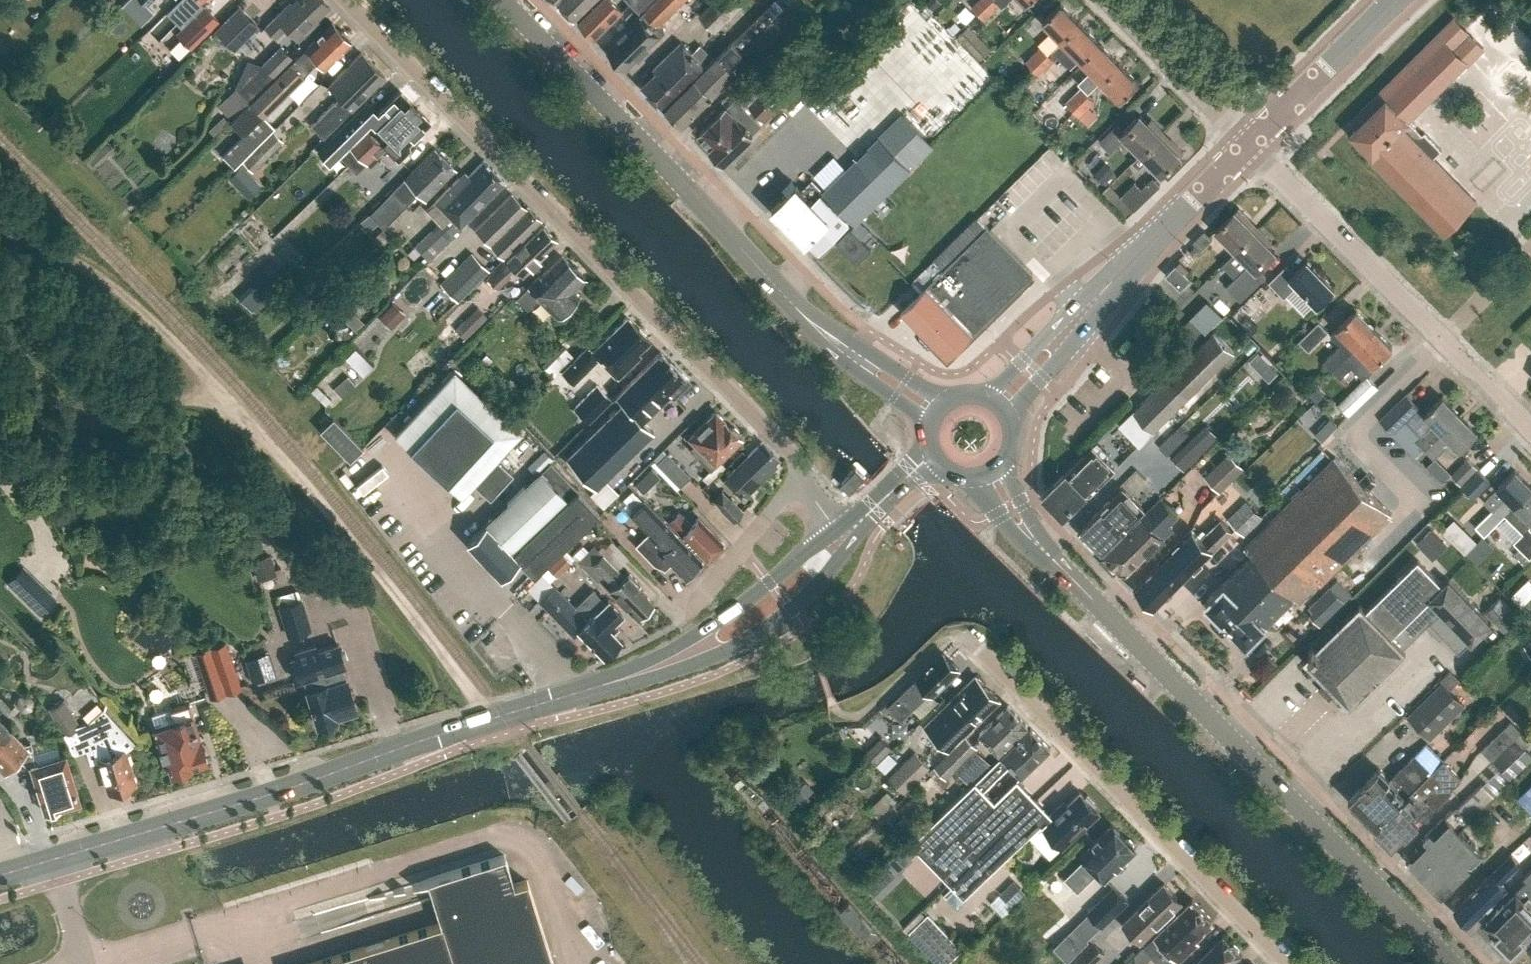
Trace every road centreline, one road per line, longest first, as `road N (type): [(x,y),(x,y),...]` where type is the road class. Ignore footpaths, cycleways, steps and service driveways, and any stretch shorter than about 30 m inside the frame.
road 1 (track): [(488,720),(367,557),(153,319),(67,245),(0,206)]
road 2 (tertiary): [(1452,963),(1035,541),(990,465)]
road 3 (residential): [(791,452),(344,0)]
road 4 (secondary): [(944,410),(900,389),(785,297),(496,0)]
road 5 (residential): [(1295,963),(985,644),(960,631),(944,636),(859,718)]
road 6 (primary): [(56,861),(613,682)]
road 7 (primary): [(995,408),(1248,142)]
road 8 (primary): [(613,682),(700,661),(748,639),(809,593),(849,542)]
road 9 (residential): [(1439,338),(1248,142)]
road 10 (primary): [(839,530),(736,609),(613,682)]
road 11 (primary): [(1248,142),(1396,0)]
road 12 (residential): [(1248,142),(1114,0)]
road 13 (residential): [(691,614),(797,482)]
road 14 (residential): [(1530,430),(1439,338)]
road 15 (residential): [(1439,338),(1530,248)]

